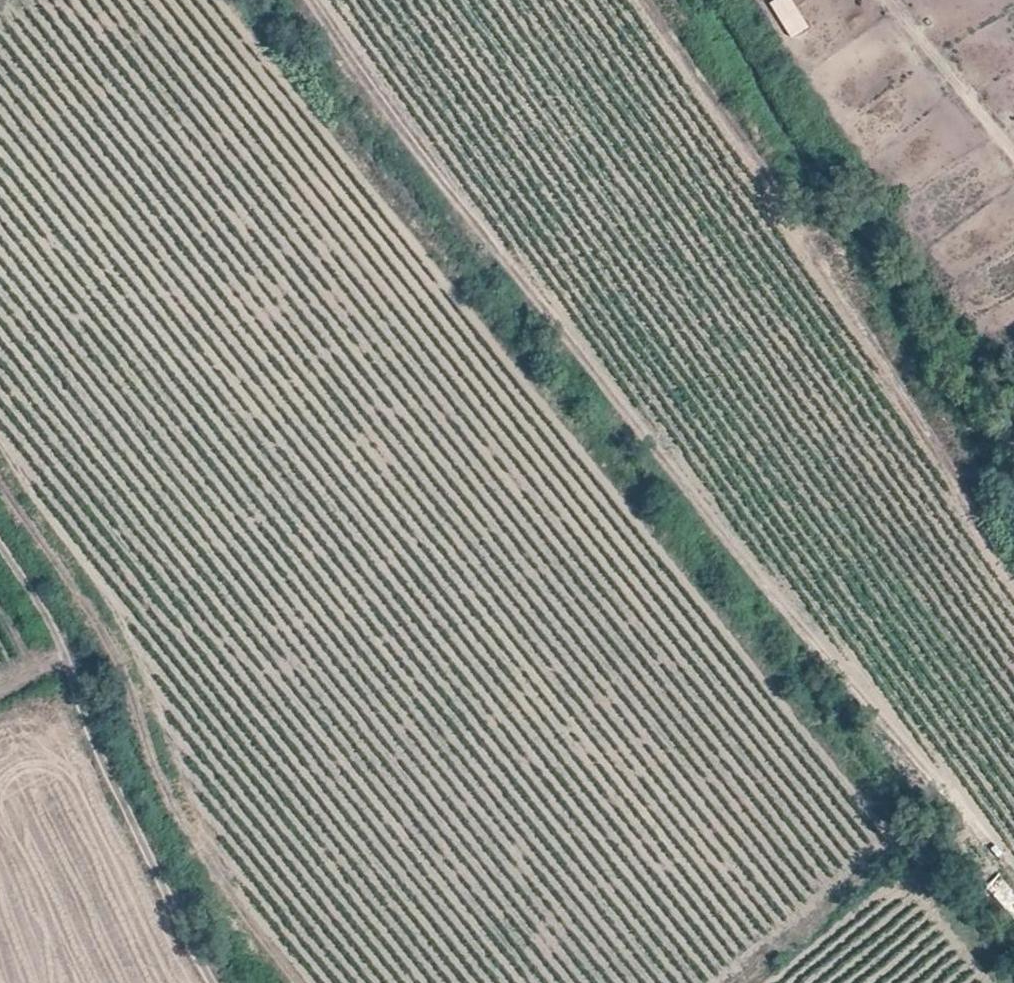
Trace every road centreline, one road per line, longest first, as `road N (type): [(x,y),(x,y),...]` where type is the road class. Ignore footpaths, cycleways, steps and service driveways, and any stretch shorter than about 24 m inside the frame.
road 1 (track): [(0,543),(37,597),(96,752),(214,982)]

